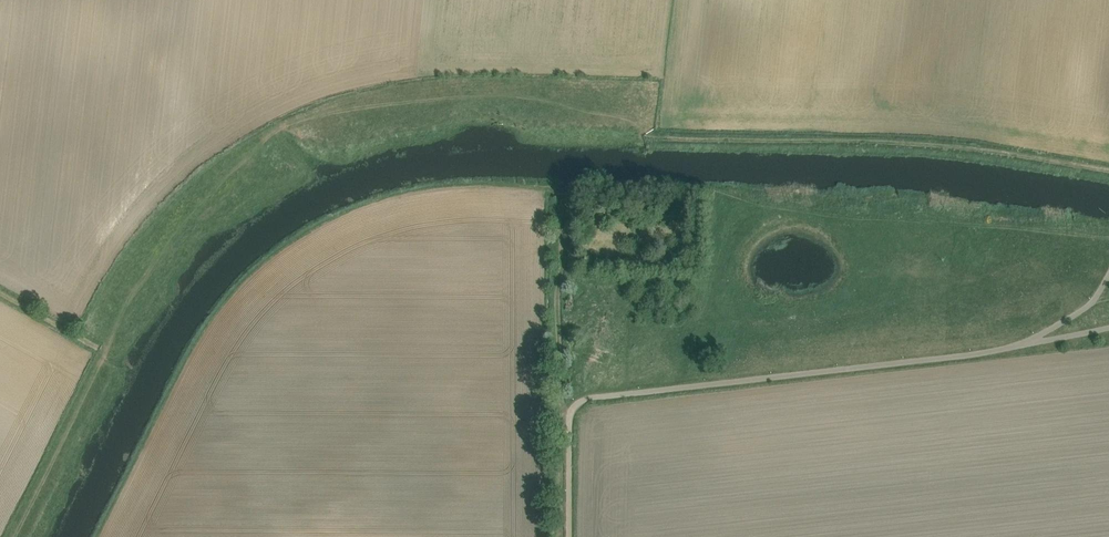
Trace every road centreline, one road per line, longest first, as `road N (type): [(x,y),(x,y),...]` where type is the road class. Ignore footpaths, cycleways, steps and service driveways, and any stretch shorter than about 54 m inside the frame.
road 1 (track): [(1108,172),(918,146),(659,141),(634,123),(515,96),(288,125),(159,249),(125,302),(13,536)]
road 2 (track): [(1108,237),(803,207),(715,190),(501,185),(371,201),(281,243),(229,287),(93,536)]

